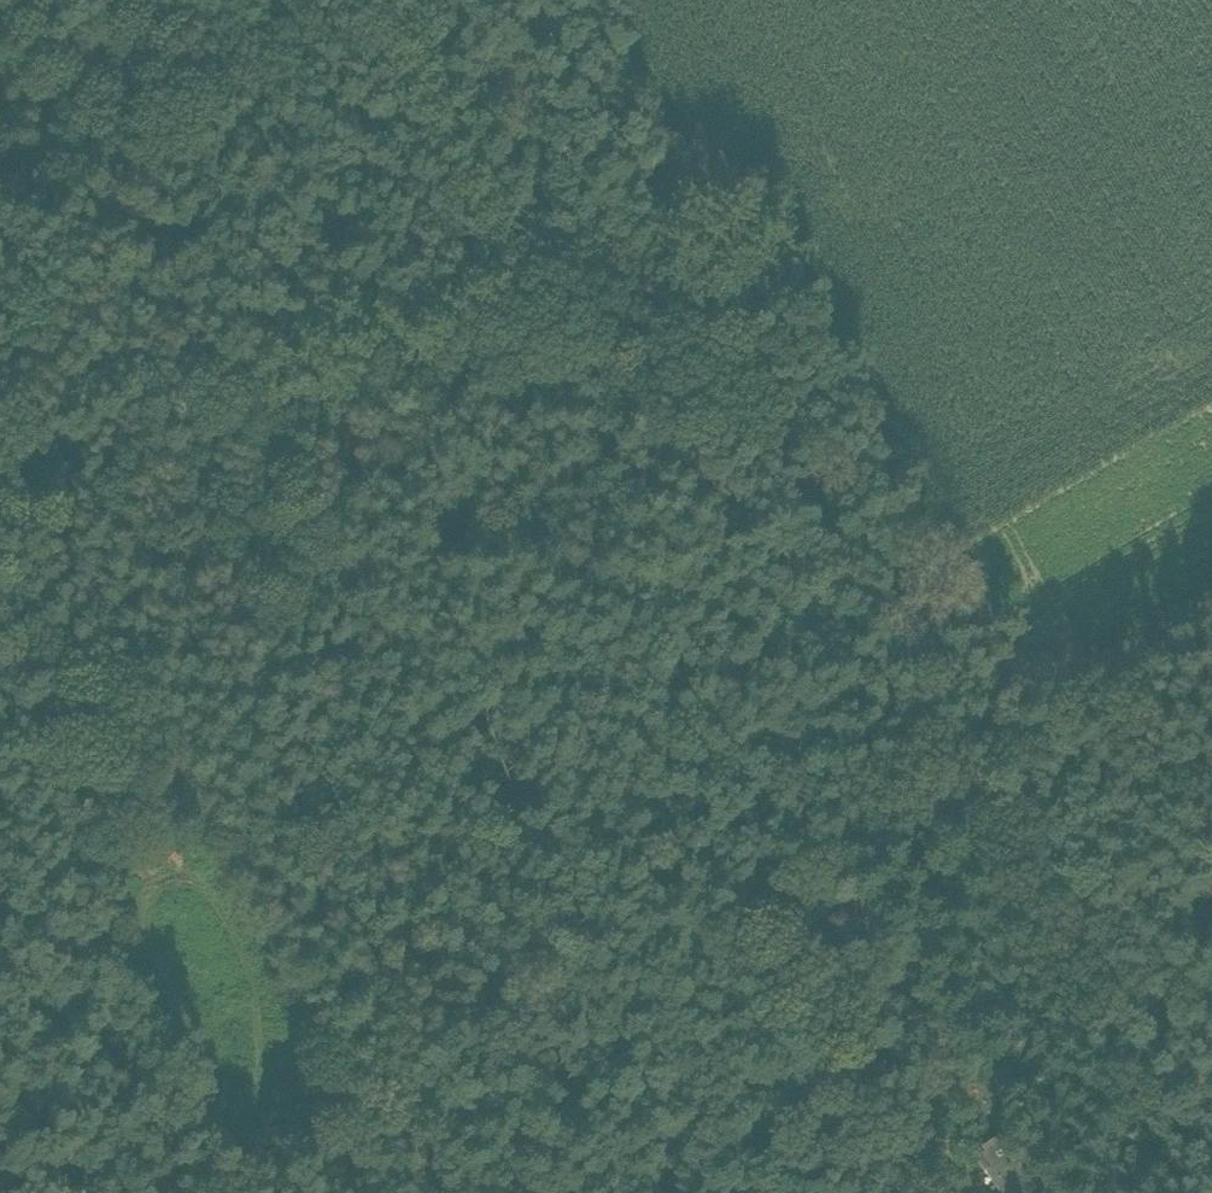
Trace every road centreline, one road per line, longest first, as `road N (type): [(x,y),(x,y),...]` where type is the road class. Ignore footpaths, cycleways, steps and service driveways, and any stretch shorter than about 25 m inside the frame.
road 1 (track): [(230,1192),(573,1016),(1211,626)]
road 2 (track): [(1133,673),(1211,808)]

